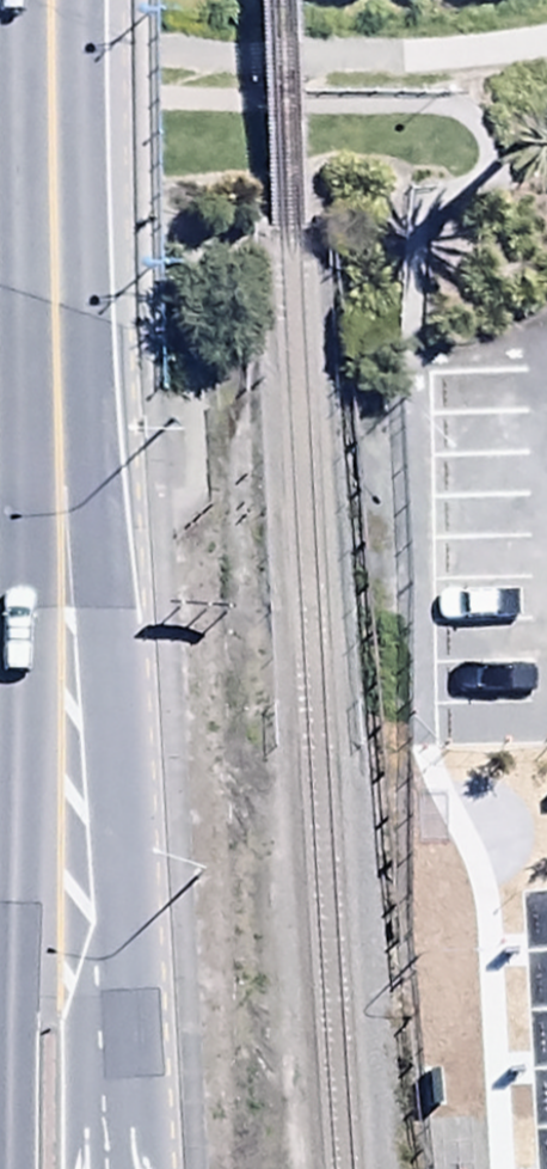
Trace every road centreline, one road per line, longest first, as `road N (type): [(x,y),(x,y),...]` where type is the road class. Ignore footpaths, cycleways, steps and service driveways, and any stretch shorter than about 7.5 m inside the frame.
road 1 (trunk): [(50,333),(103,627),(117,1168)]
road 2 (trunk): [(12,1168),(29,632),(50,333)]
road 3 (trunk): [(50,333),(40,0)]

